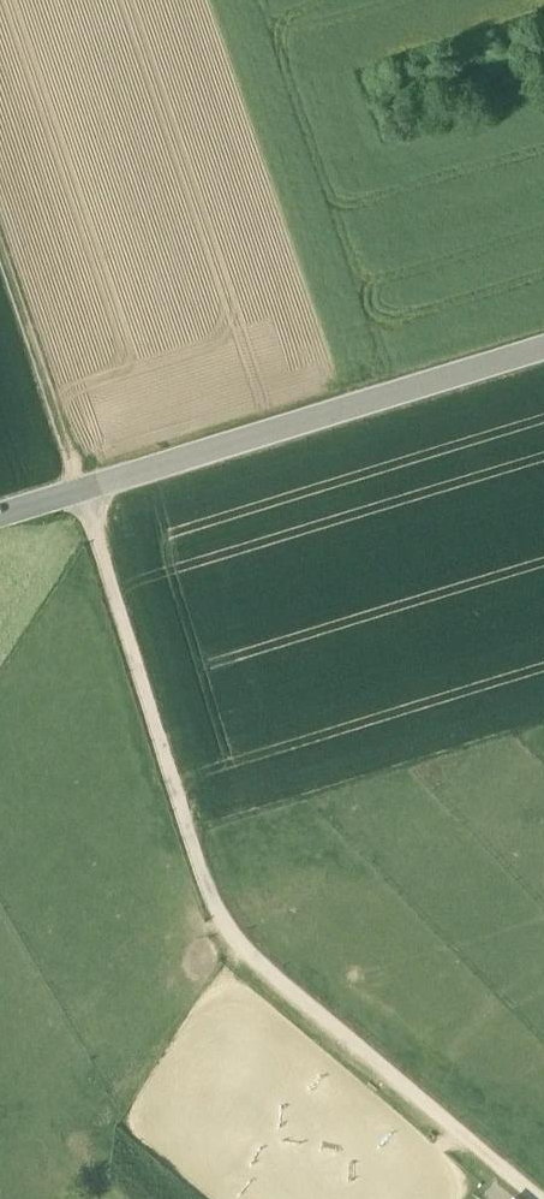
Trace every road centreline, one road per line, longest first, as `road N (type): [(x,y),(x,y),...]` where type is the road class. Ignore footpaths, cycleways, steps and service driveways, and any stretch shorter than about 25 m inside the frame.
road 1 (track): [(223,930),(157,710),(0,259)]
road 2 (unclassified): [(0,517),(543,347)]
road 3 (track): [(538,1198),(223,930)]

